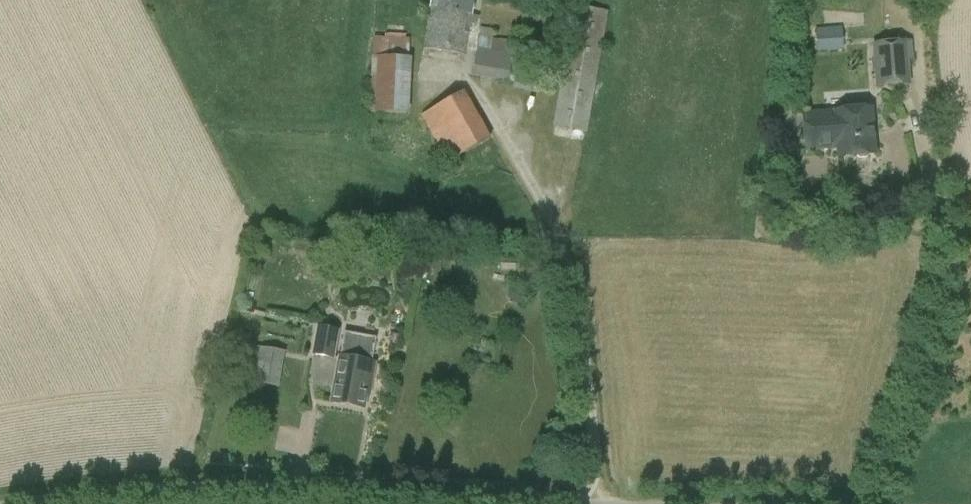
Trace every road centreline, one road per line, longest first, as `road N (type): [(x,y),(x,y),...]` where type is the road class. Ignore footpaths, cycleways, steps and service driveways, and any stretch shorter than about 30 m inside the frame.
road 1 (unclassified): [(597,503),(149,486),(4,503)]

